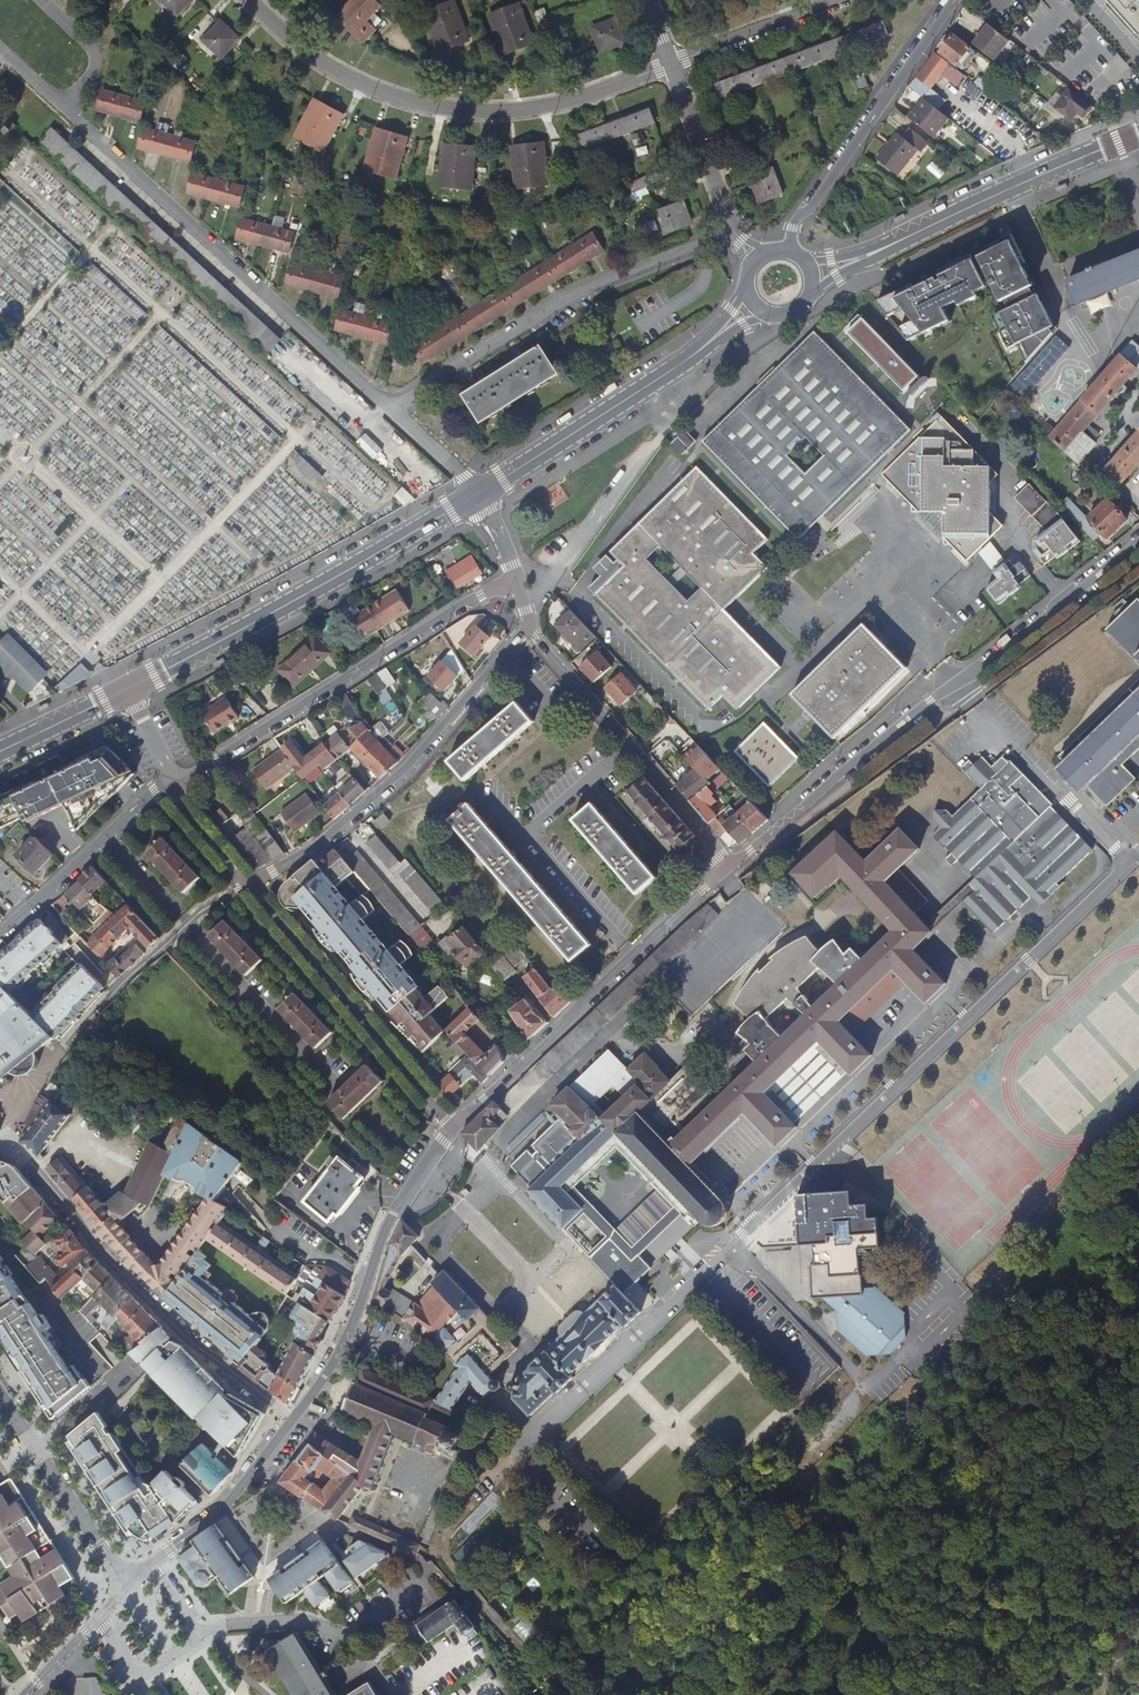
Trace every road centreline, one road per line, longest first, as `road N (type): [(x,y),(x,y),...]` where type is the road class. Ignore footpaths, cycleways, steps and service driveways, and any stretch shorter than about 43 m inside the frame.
road 1 (secondary): [(1138,543),(728,869)]
road 2 (track): [(641,1694),(865,1595),(931,1540),(1070,1488)]
road 3 (residential): [(671,64),(572,101),(449,110),(337,72),(250,0)]
road 4 (residential): [(62,105),(391,408)]
road 5 (residential): [(294,1420),(189,1340),(22,1154),(0,1146)]
road 6 (primary): [(478,494),(129,689)]
road 7 (residential): [(516,575),(174,782)]
road 8 (residential): [(391,408),(566,295),(735,232)]
road 9 (residential): [(247,887),(322,844),(408,768),(529,629)]
road 10 (secondary): [(453,1127),(728,869)]
road 11 (primary): [(1138,135),(812,275)]
road 12 (track): [(1138,1128),(1038,1235),(992,1327),(929,1383),(911,1388)]
road 13 (secondary): [(294,1420),(352,1326),(396,1208),(453,1127)]
road 14 (track): [(522,1447),(466,1489),(438,1551),(574,1694)]
road 15 (primary): [(753,305),(689,359),(478,494)]
road 16 (residential): [(247,887),(453,1127)]
road 17 (residential): [(728,869),(529,629)]
road 18 (residential): [(792,251),(799,218),(955,0)]
road 19 (residential): [(64,1051),(200,912),(247,887)]
road 20 (secondary): [(127,1588),(217,1514),(294,1420)]
road 21 (residential): [(174,782),(0,933)]
road 22 (residential): [(841,0),(671,64)]
road 23 (residential): [(671,64),(735,232)]
road 24 (tertiary): [(127,1588),(33,1447)]
road 25 (secondary): [(25,1694),(127,1588)]
road 26 (primary): [(129,689),(0,751)]
road 27 (residential): [(41,0),(96,58),(92,75),(62,105)]
road 28 (residential): [(174,782),(186,810),(247,887)]
road 29 (residential): [(33,1447),(132,1366)]
road 30 (residential): [(391,408),(478,494)]

